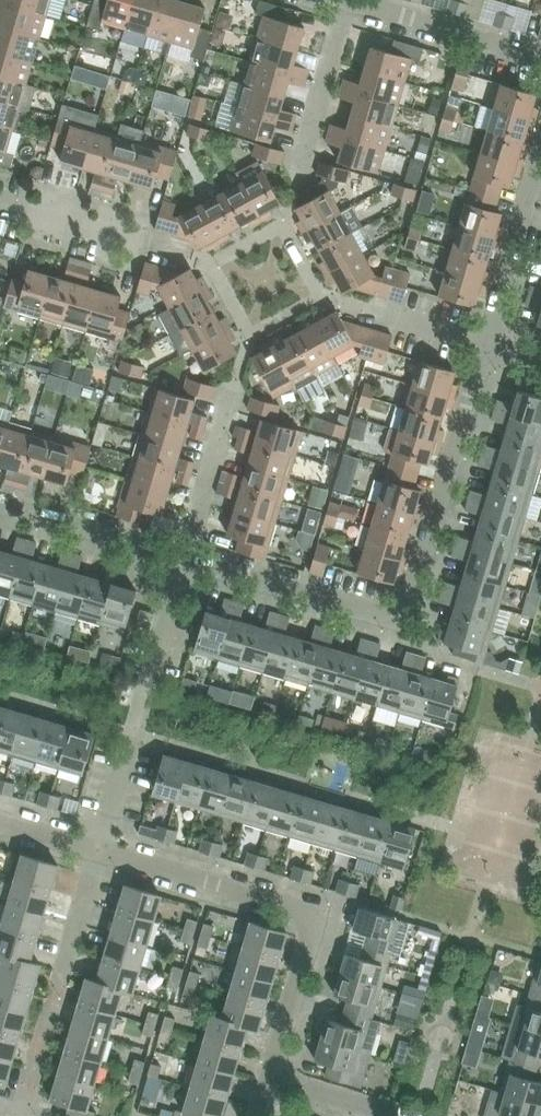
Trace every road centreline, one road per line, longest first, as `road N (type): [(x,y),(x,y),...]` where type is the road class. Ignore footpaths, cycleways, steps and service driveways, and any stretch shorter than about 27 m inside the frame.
road 1 (residential): [(184,563),(413,631),(490,348)]
road 2 (residential): [(278,1075),(319,916),(100,849)]
road 3 (residential): [(100,849),(184,563)]
road 4 (residential): [(20,1115),(100,849)]
road 5 (residential): [(540,65),(349,7)]
road 6 (residential): [(0,507),(184,563)]
road 7 (residential): [(490,348),(540,164)]
road 8 (residential): [(184,563),(232,400)]
road 9 (residential): [(305,159),(349,7)]
road 10 (residential): [(148,249),(0,201)]
road 11 (residential): [(409,1115),(278,1075)]
road 12 (residential): [(490,348),(367,312)]

